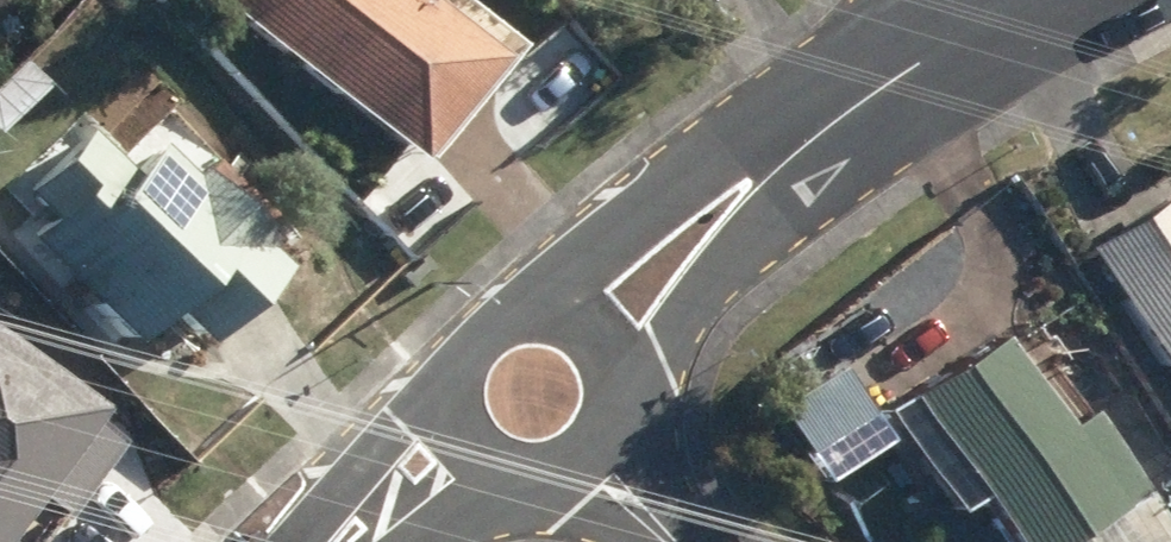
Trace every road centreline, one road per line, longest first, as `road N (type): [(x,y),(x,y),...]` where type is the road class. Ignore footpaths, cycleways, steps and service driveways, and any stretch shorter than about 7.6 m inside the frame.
road 1 (residential): [(1013,2),(797,153),(593,337)]
road 2 (residential): [(469,443),(452,398),(465,351),(481,332),(525,313),(573,323),(593,337)]
road 3 (residential): [(469,443),(357,541)]
road 4 (residential): [(591,452),(569,467),(515,473),(469,443)]
road 5 (residential): [(593,337),(615,382),(614,407),(591,452)]
road 6 (residential): [(591,452),(674,541)]

